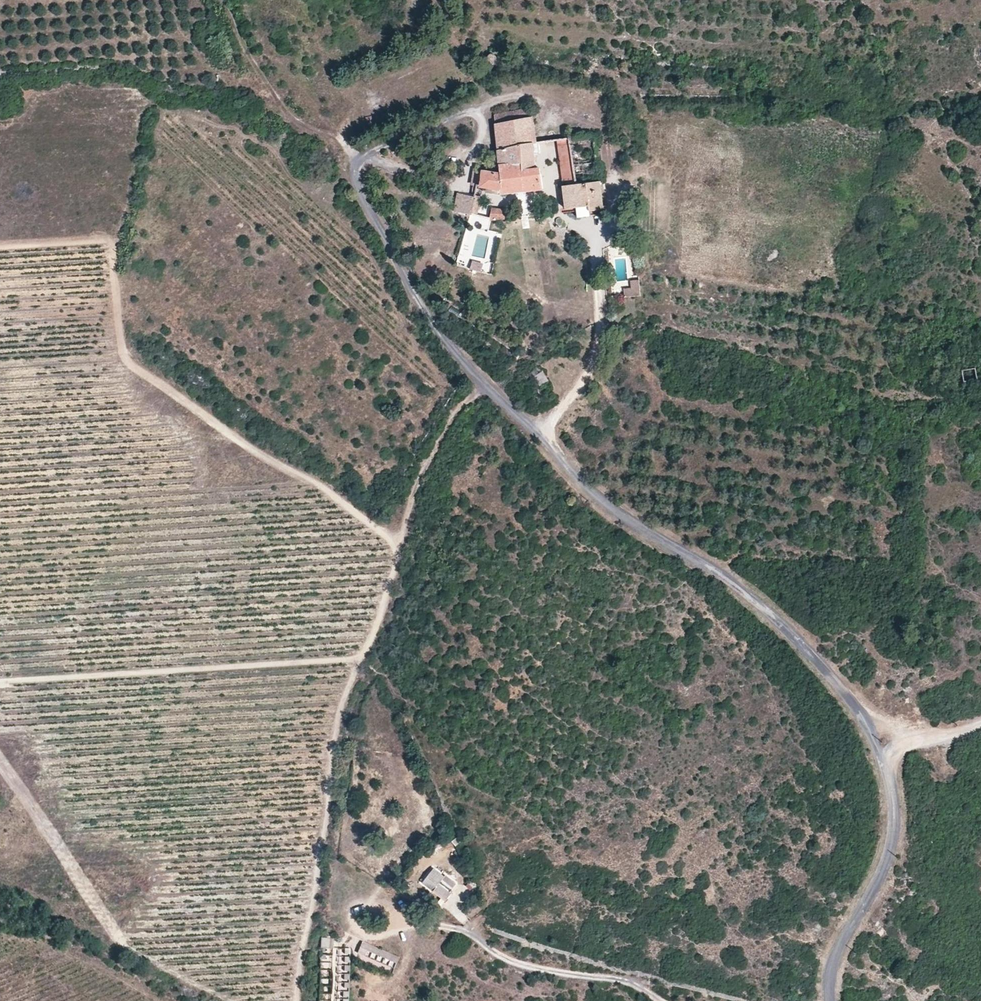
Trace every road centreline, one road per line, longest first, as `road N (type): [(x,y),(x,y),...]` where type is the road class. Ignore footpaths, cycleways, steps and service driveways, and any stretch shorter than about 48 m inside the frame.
road 1 (unclassified): [(879,756),(859,712),(793,636),(715,571),(574,477),(437,335),(354,181),(364,159),(402,141),(506,98),(536,100)]
road 2 (track): [(0,682),(357,659),(404,514),(438,442),(458,408),(487,388)]
road 3 (unclassified): [(829,1000),(839,947),(891,845),(892,794),(879,756)]
road 4 (unclassified): [(655,1000),(625,983),(523,967),(468,932)]
road 5 (track): [(256,73),(280,110),(364,159)]

